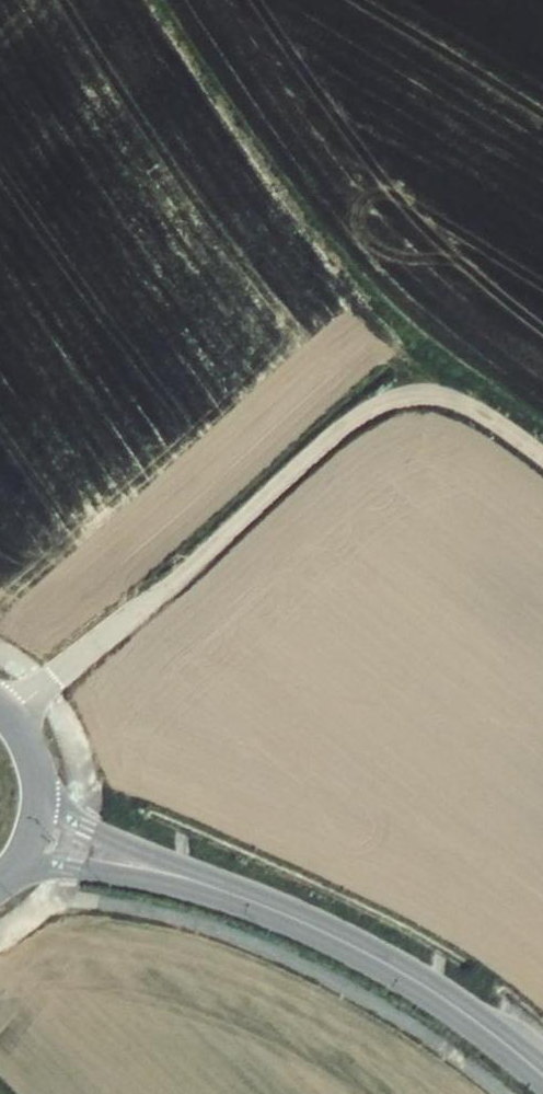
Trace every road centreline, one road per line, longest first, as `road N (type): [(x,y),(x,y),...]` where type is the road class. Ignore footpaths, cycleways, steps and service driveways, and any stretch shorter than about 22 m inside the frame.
road 1 (track): [(542,453),(450,396),(398,395),(347,420),(188,569)]
road 2 (secondary): [(542,1077),(411,979),(229,893)]
road 3 (unclassified): [(188,569),(7,714)]
road 4 (secondary): [(229,893),(80,825),(37,777)]
road 5 (secondary): [(10,873),(72,869),(229,893)]

